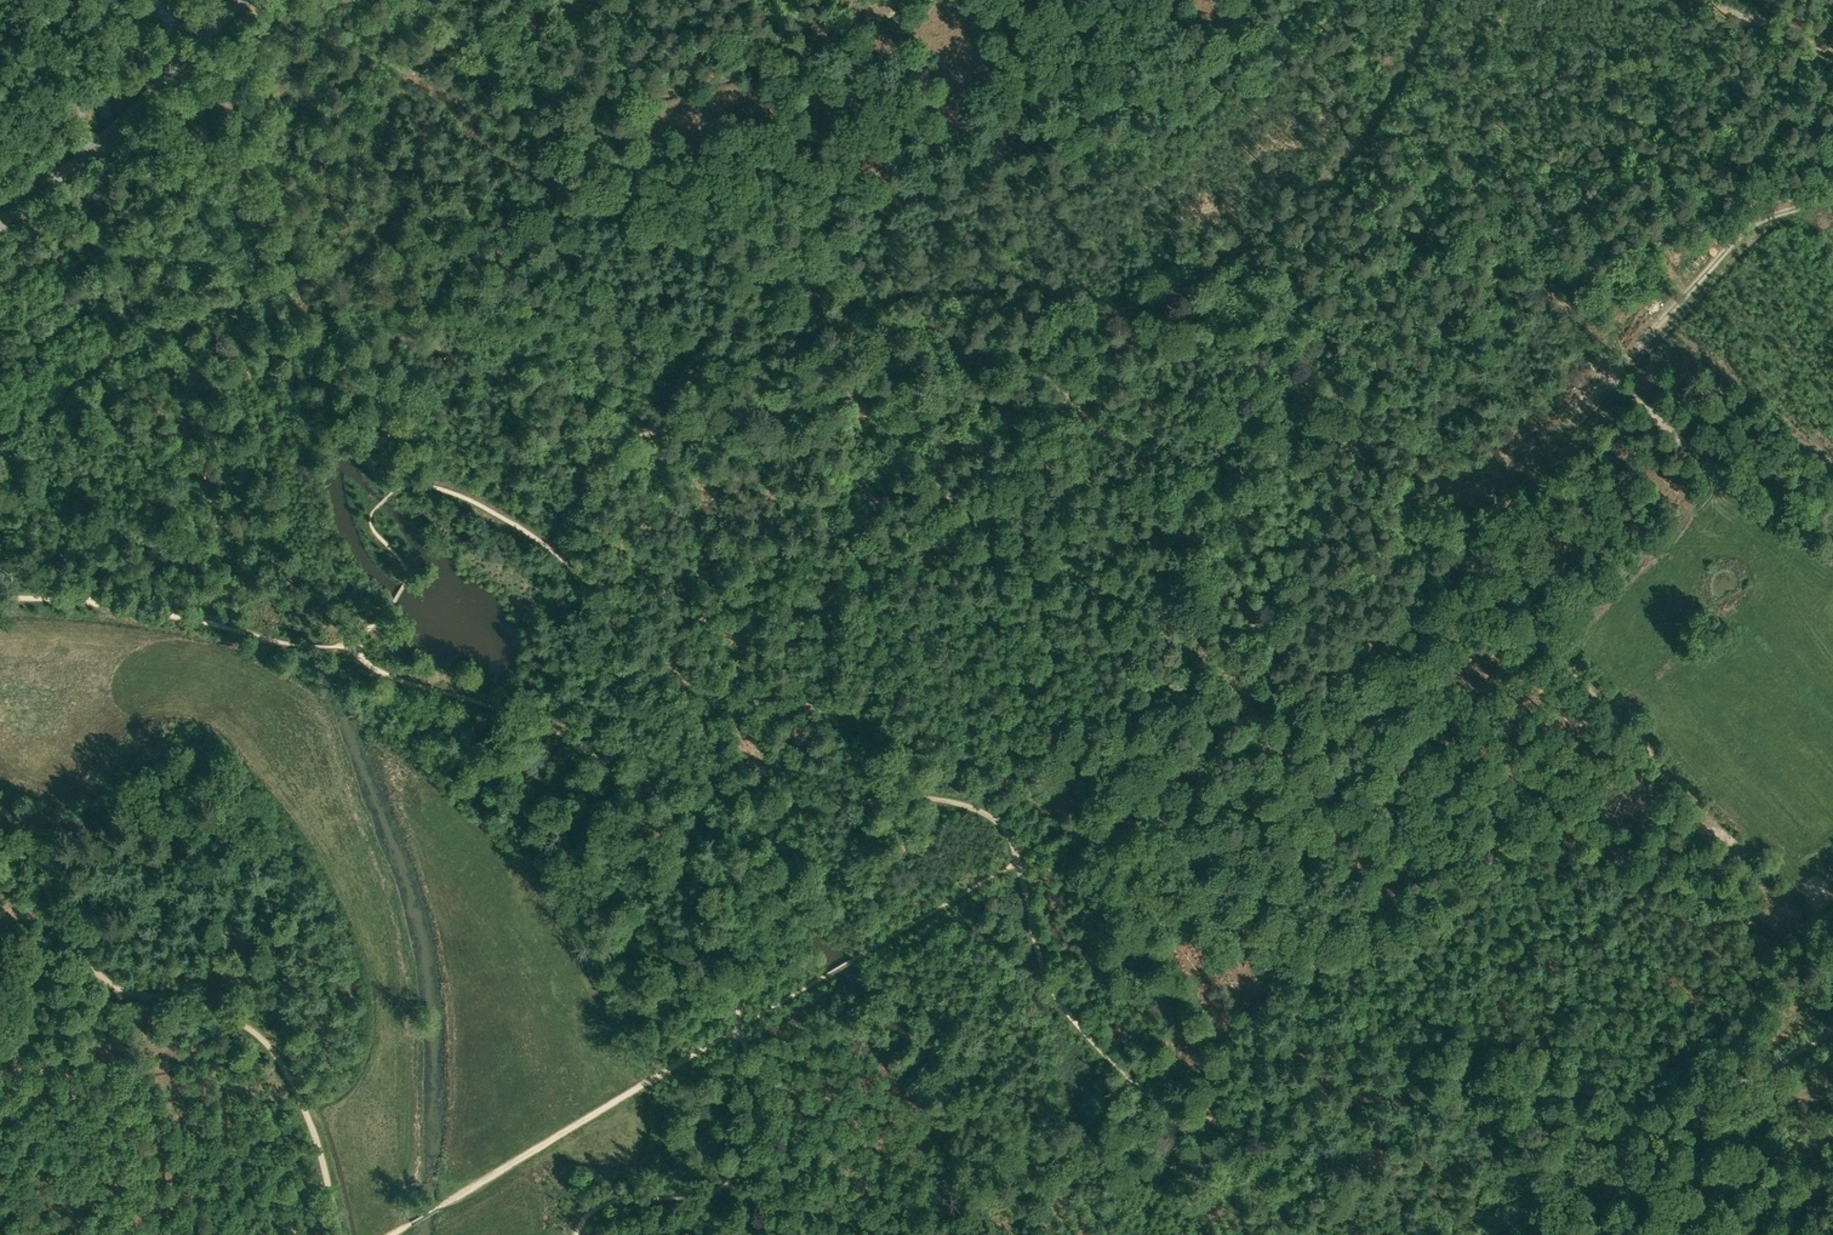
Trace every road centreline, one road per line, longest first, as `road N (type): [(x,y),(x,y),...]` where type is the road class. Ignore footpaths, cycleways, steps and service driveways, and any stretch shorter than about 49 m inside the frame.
road 1 (track): [(1436,0),(1375,121),(1265,230),(1175,283),(918,374),(706,417),(611,450),(581,477)]
road 2 (track): [(639,0),(582,223),(574,323),(588,589)]
road 3 (unclassified): [(1489,1234),(1832,1026)]
road 4 (tertiary): [(92,153),(247,0)]
road 5 (unclassified): [(92,153),(48,0)]
road 6 (track): [(1832,45),(1718,0)]

